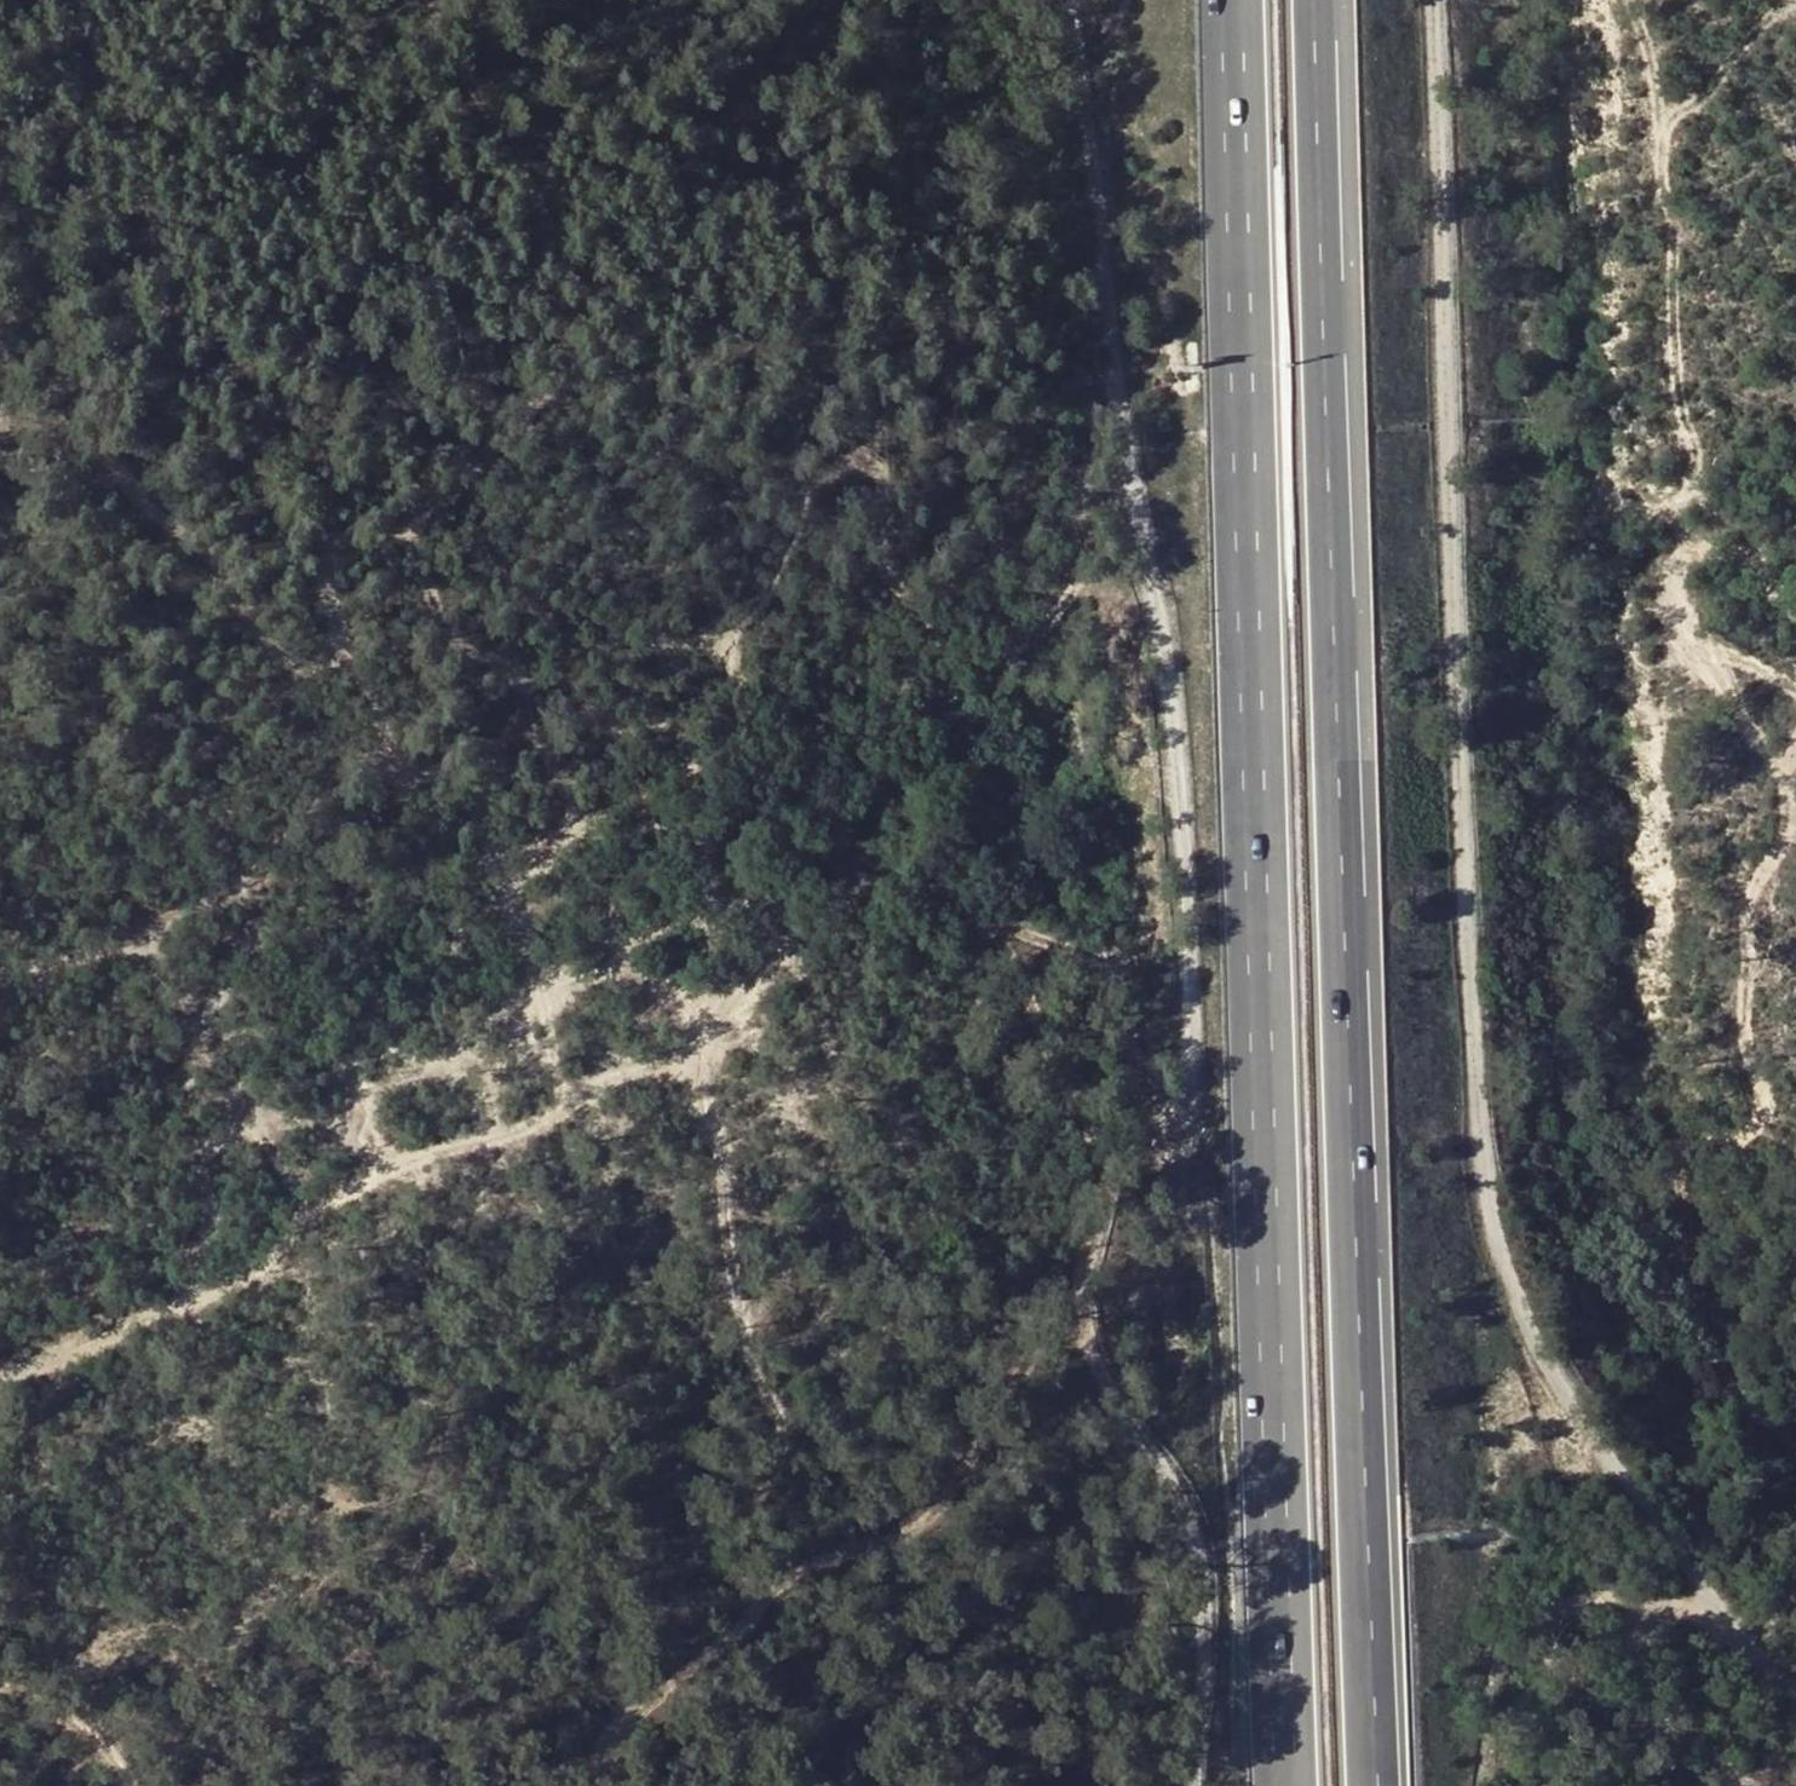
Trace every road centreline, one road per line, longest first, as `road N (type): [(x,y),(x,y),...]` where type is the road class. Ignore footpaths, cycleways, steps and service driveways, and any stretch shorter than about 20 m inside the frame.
road 1 (track): [(1064,0),(1091,104),(1107,340),(1147,555),(1195,995),(1159,1104),(1086,1274),(1083,1315),(1108,1385),(1174,1475),(1208,1541),(1208,1658),(1192,1785)]
road 2 (motorway): [(1233,0),(1285,1785)]
road 3 (motorway): [(1373,1785),(1328,0)]
road 4 (track): [(1795,1680),(1720,1606),(1589,1431),(1487,1237),(1432,0)]
road 5 (track): [(0,1385),(239,1283),(341,1191),(413,1157),(520,1124),(592,1078),(646,1070),(691,1082),(720,1152),(732,1309),(785,1454),(715,1539),(716,1563),(754,1610)]
road 6 (track): [(0,417),(16,411),(96,440),(206,557),(267,650),(295,655),(321,647),(336,621),(315,573),(318,547),(397,531),(520,420),(557,373),(617,333),(730,342)]
road 7 (track): [(1795,1455),(1683,1334),(1689,1250),(1677,1180),(1690,1144),(1753,1132),(1766,1101),(1746,1053),(1743,903),(1780,845),(1795,743)]
road 8 (track): [(1795,690),(1688,633),(1686,547),(1695,453),(1681,408),(1671,309),(1675,232),(1654,76),(1630,0)]
road 9 (track): [(602,1785),(605,1737),(730,1640),(776,1587),(816,1562),(889,1548),(954,1478),(1028,1357),(1069,1338),(1089,1343)]
road 10 (track): [(513,666),(555,769),(563,838),(545,852),(517,855),(477,842),(474,787),(460,766),(415,774),(390,768),(379,704),(321,647)]
road 11 (track): [(545,388),(619,488),(625,520),(616,554),(545,620),(528,653),(513,666),(463,652),(397,531)]
road 12 (track): [(421,0),(617,333)]
road 13 (track): [(0,1695),(93,1736),(134,1785)]

